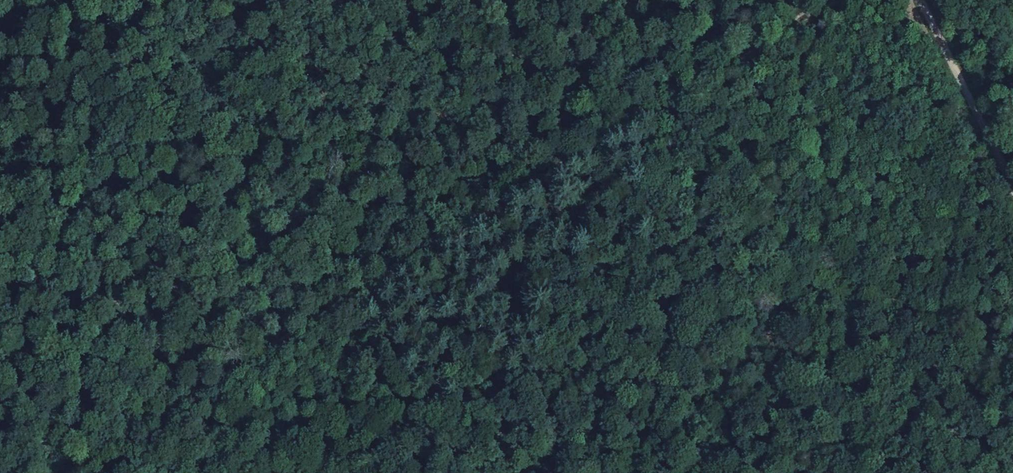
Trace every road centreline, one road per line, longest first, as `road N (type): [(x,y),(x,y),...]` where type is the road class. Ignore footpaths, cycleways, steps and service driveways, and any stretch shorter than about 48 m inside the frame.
road 1 (track): [(347,299),(733,52),(837,0)]
road 2 (track): [(71,472),(347,299)]
road 3 (track): [(904,0),(987,146),(1012,212)]

